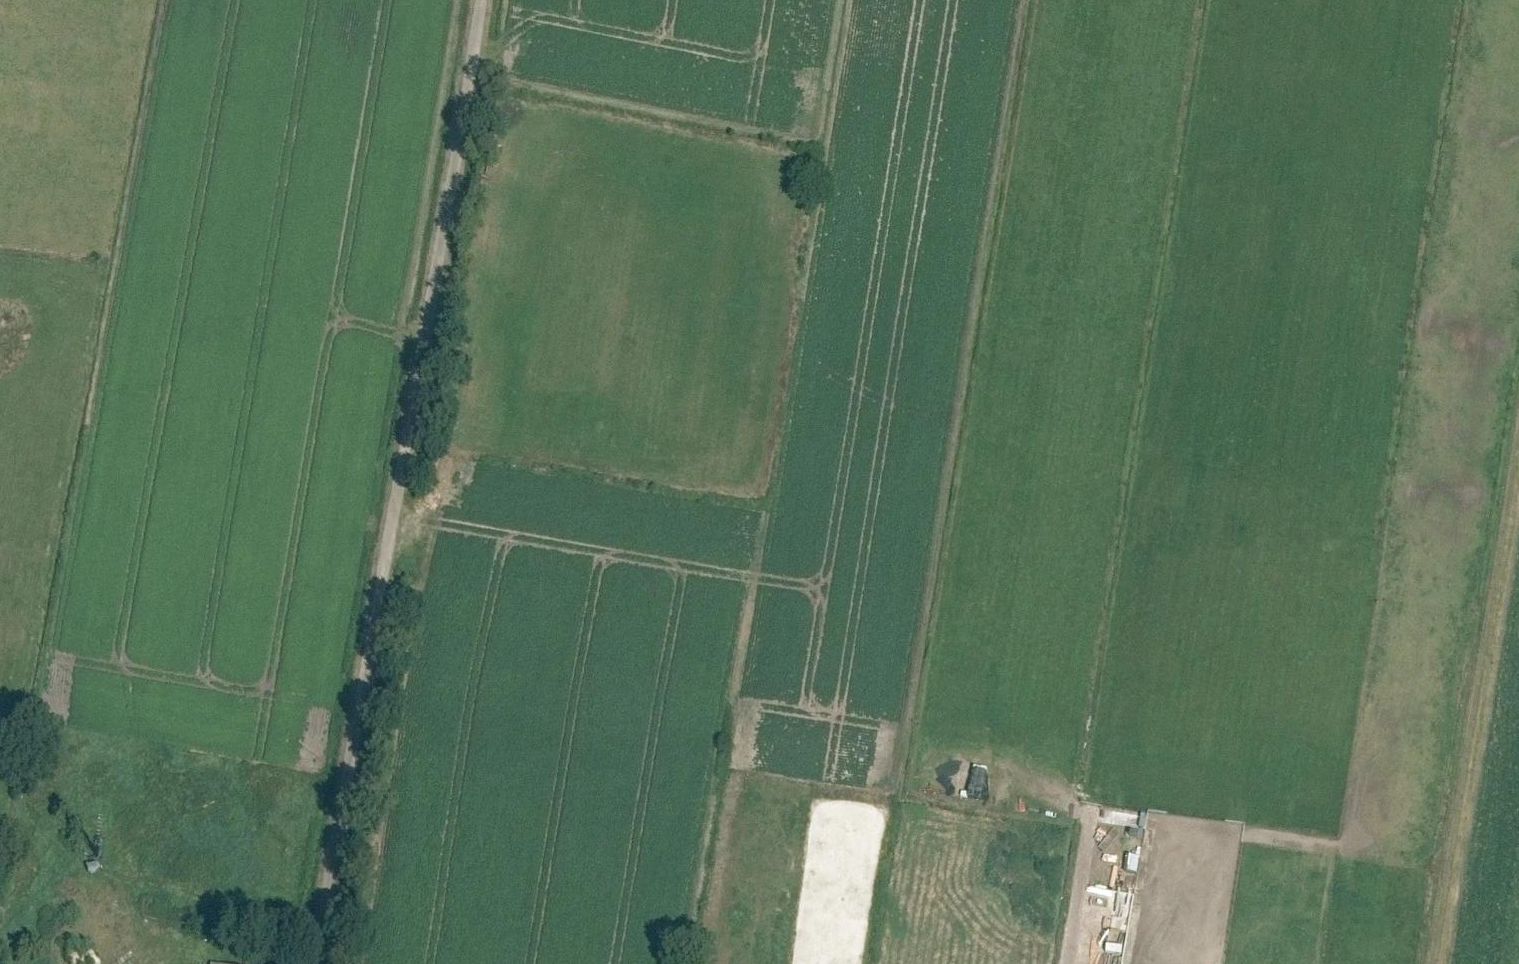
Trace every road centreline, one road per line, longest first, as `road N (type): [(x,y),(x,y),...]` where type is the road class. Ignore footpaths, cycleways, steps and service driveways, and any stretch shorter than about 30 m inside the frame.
road 1 (unclassified): [(313,963),(476,0)]

